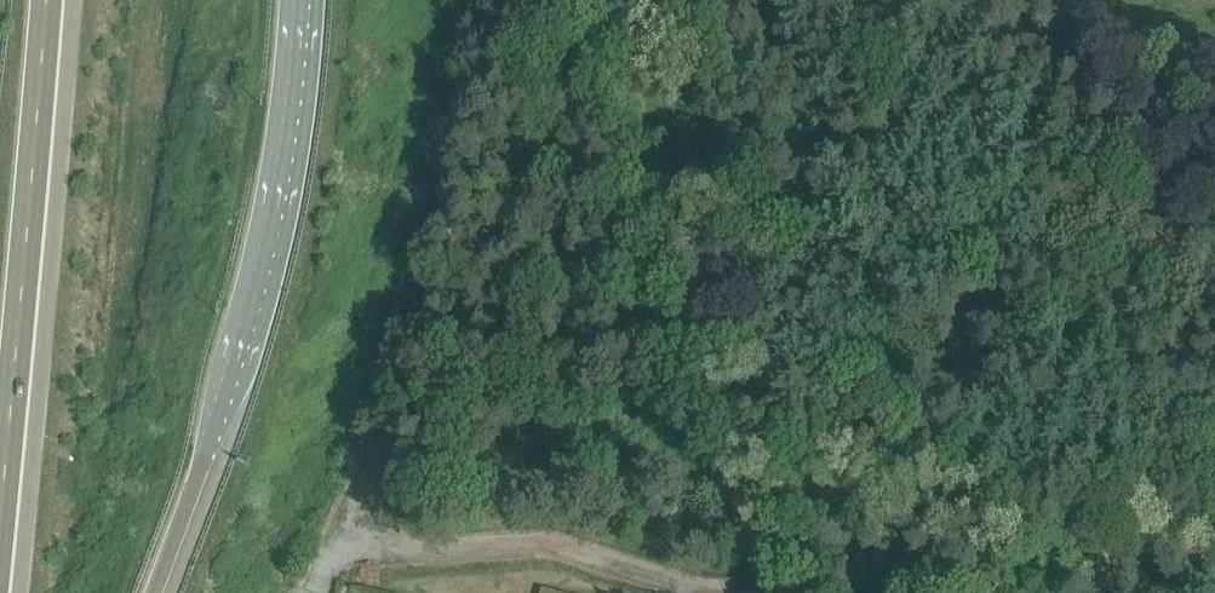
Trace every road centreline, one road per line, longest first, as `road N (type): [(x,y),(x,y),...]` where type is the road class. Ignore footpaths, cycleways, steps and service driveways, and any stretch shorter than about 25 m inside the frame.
road 1 (trunk): [(154,592),(268,242),(291,125),(302,0)]
road 2 (trunk): [(0,569),(50,0)]

